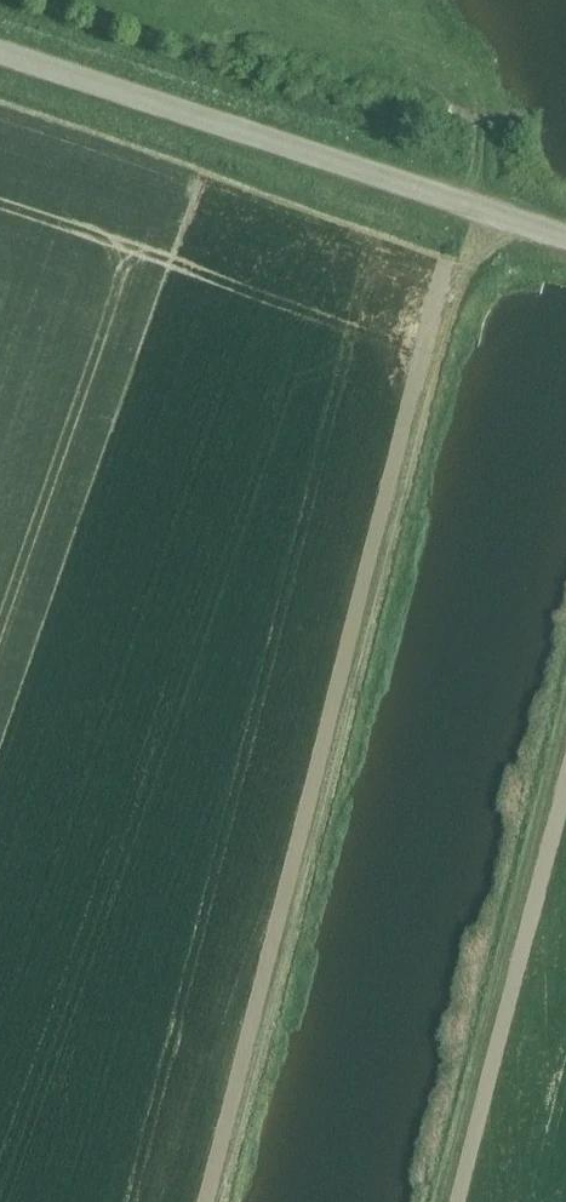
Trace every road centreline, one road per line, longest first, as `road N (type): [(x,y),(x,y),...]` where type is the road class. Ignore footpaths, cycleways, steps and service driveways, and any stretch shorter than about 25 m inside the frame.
road 1 (unclassified): [(565,238),(0,53)]

